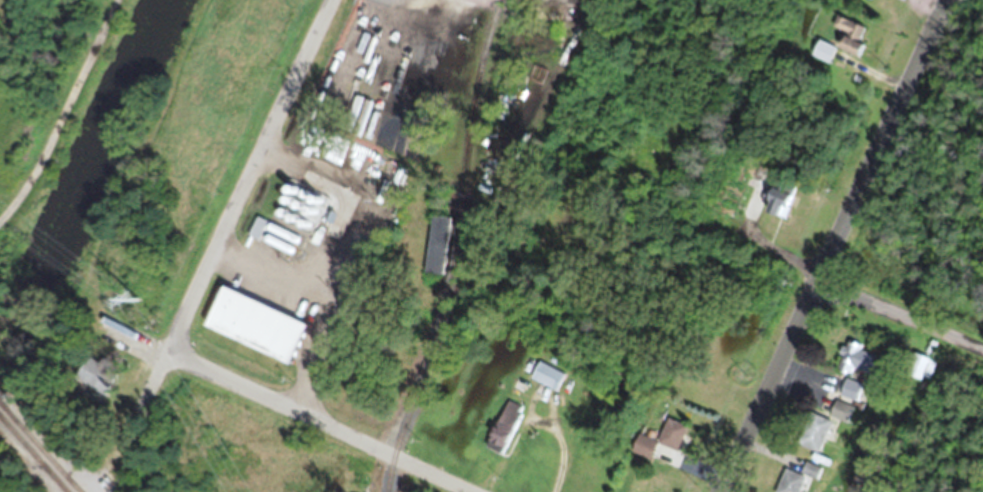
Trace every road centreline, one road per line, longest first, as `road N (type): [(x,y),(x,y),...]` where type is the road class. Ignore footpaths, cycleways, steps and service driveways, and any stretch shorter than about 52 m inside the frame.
road 1 (residential): [(720,491),(946,0)]
road 2 (residential): [(132,429),(333,0)]
road 3 (residential): [(452,491),(95,322)]
road 4 (residential): [(8,201),(31,168),(105,0)]
road 5 (residential): [(982,352),(815,286)]

